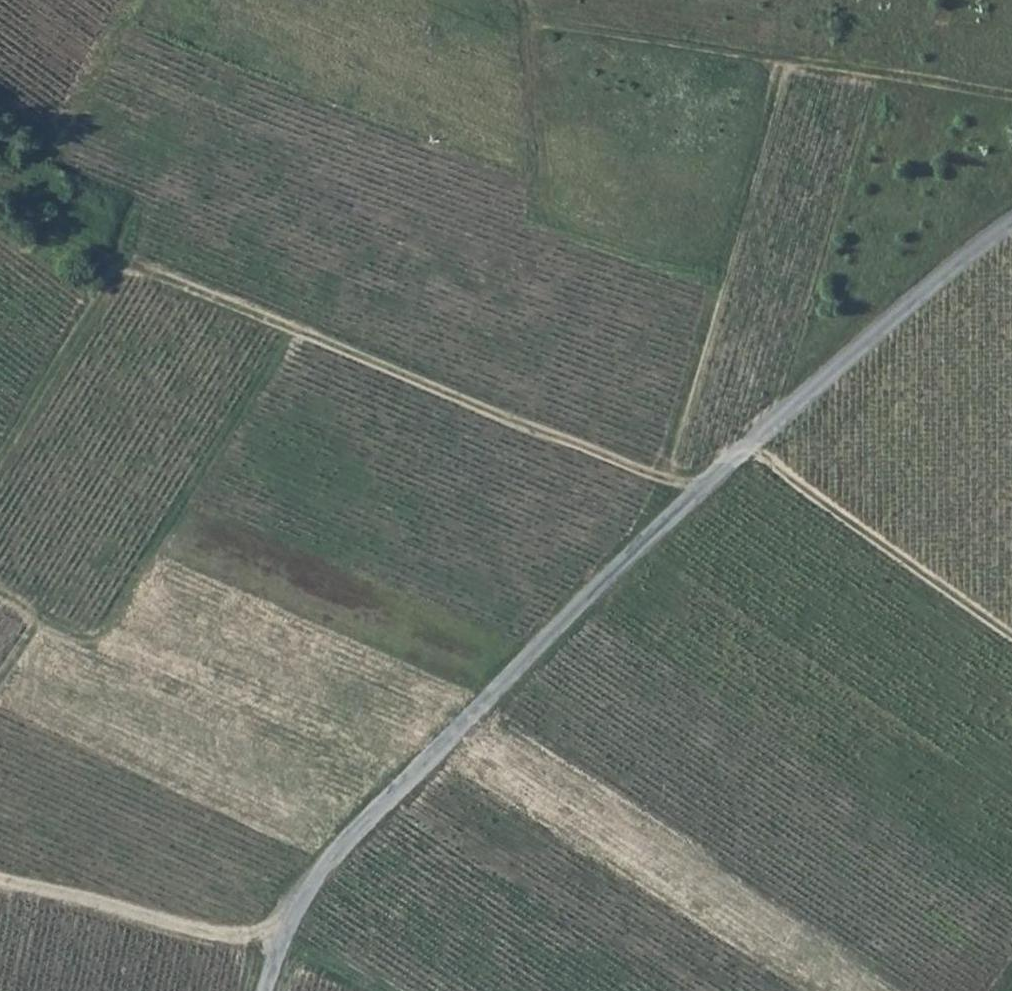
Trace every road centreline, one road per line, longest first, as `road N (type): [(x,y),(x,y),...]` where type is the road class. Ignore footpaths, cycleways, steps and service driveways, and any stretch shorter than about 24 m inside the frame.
road 1 (unclassified): [(1011,223),(694,496),(329,856),(275,943),(264,990)]
road 2 (track): [(0,602),(94,645),(292,333),(115,266)]
road 3 (track): [(292,333),(694,496)]
road 4 (track): [(1011,639),(747,450)]
road 5 (track): [(0,890),(275,943)]
road 6 (track): [(115,266),(0,446)]

